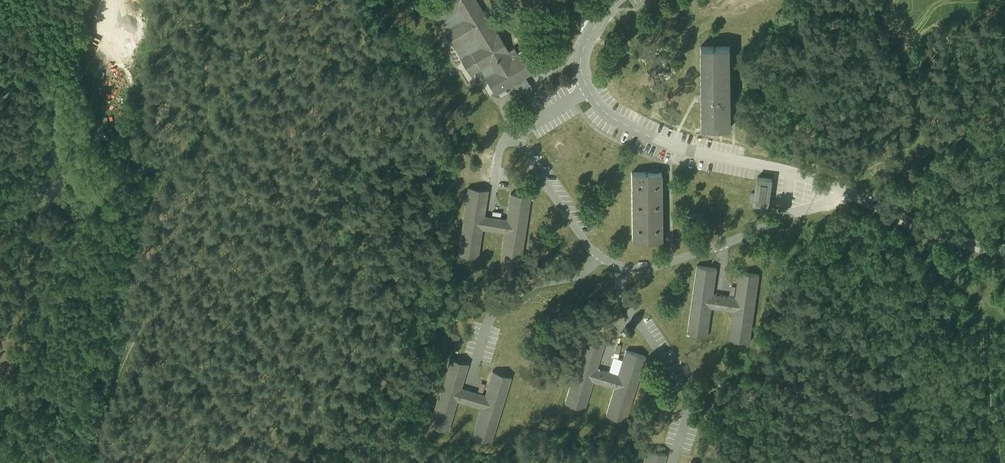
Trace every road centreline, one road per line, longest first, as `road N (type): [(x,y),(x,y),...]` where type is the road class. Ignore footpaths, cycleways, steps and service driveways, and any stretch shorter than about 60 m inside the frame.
road 1 (track): [(204,0),(199,242),(129,343),(95,462)]
road 2 (track): [(998,462),(984,350),(957,290),(912,225)]
road 3 (track): [(1004,118),(864,177),(855,197)]
road 4 (track): [(108,0),(97,45),(107,53),(126,40),(115,3)]

